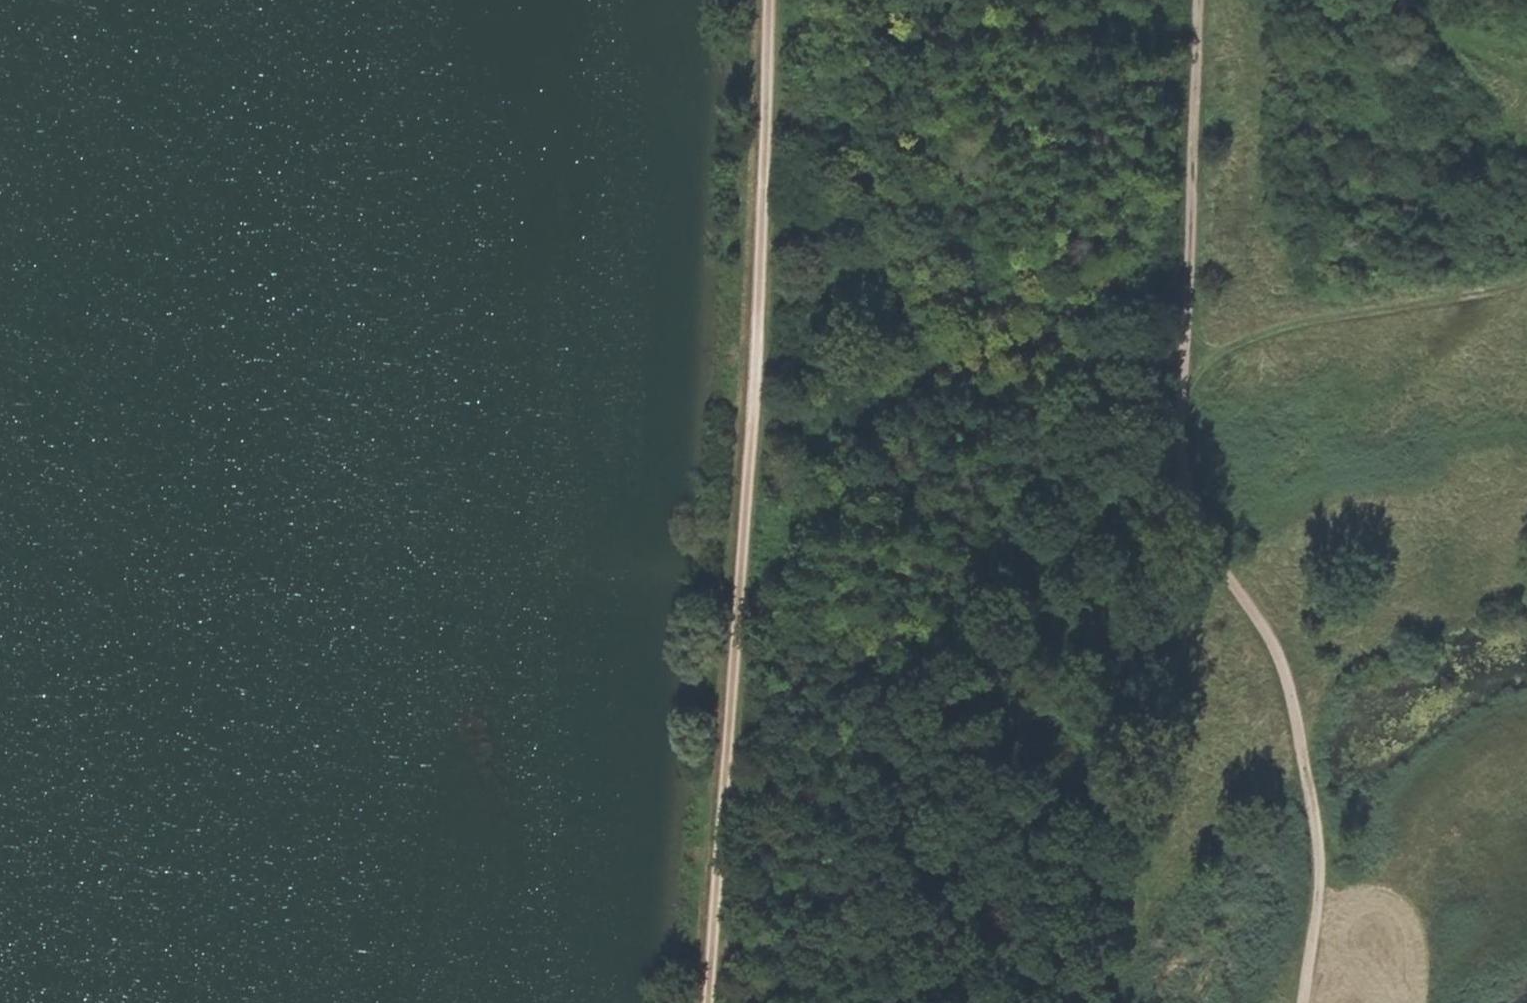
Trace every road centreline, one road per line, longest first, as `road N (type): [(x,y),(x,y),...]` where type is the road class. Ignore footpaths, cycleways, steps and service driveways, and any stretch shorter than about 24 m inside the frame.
road 1 (track): [(1198,0),(1181,488),(1208,556),(1245,596),(1283,664),(1317,851),(1305,1002)]
road 2 (track): [(771,0),(740,609),(708,1002)]

